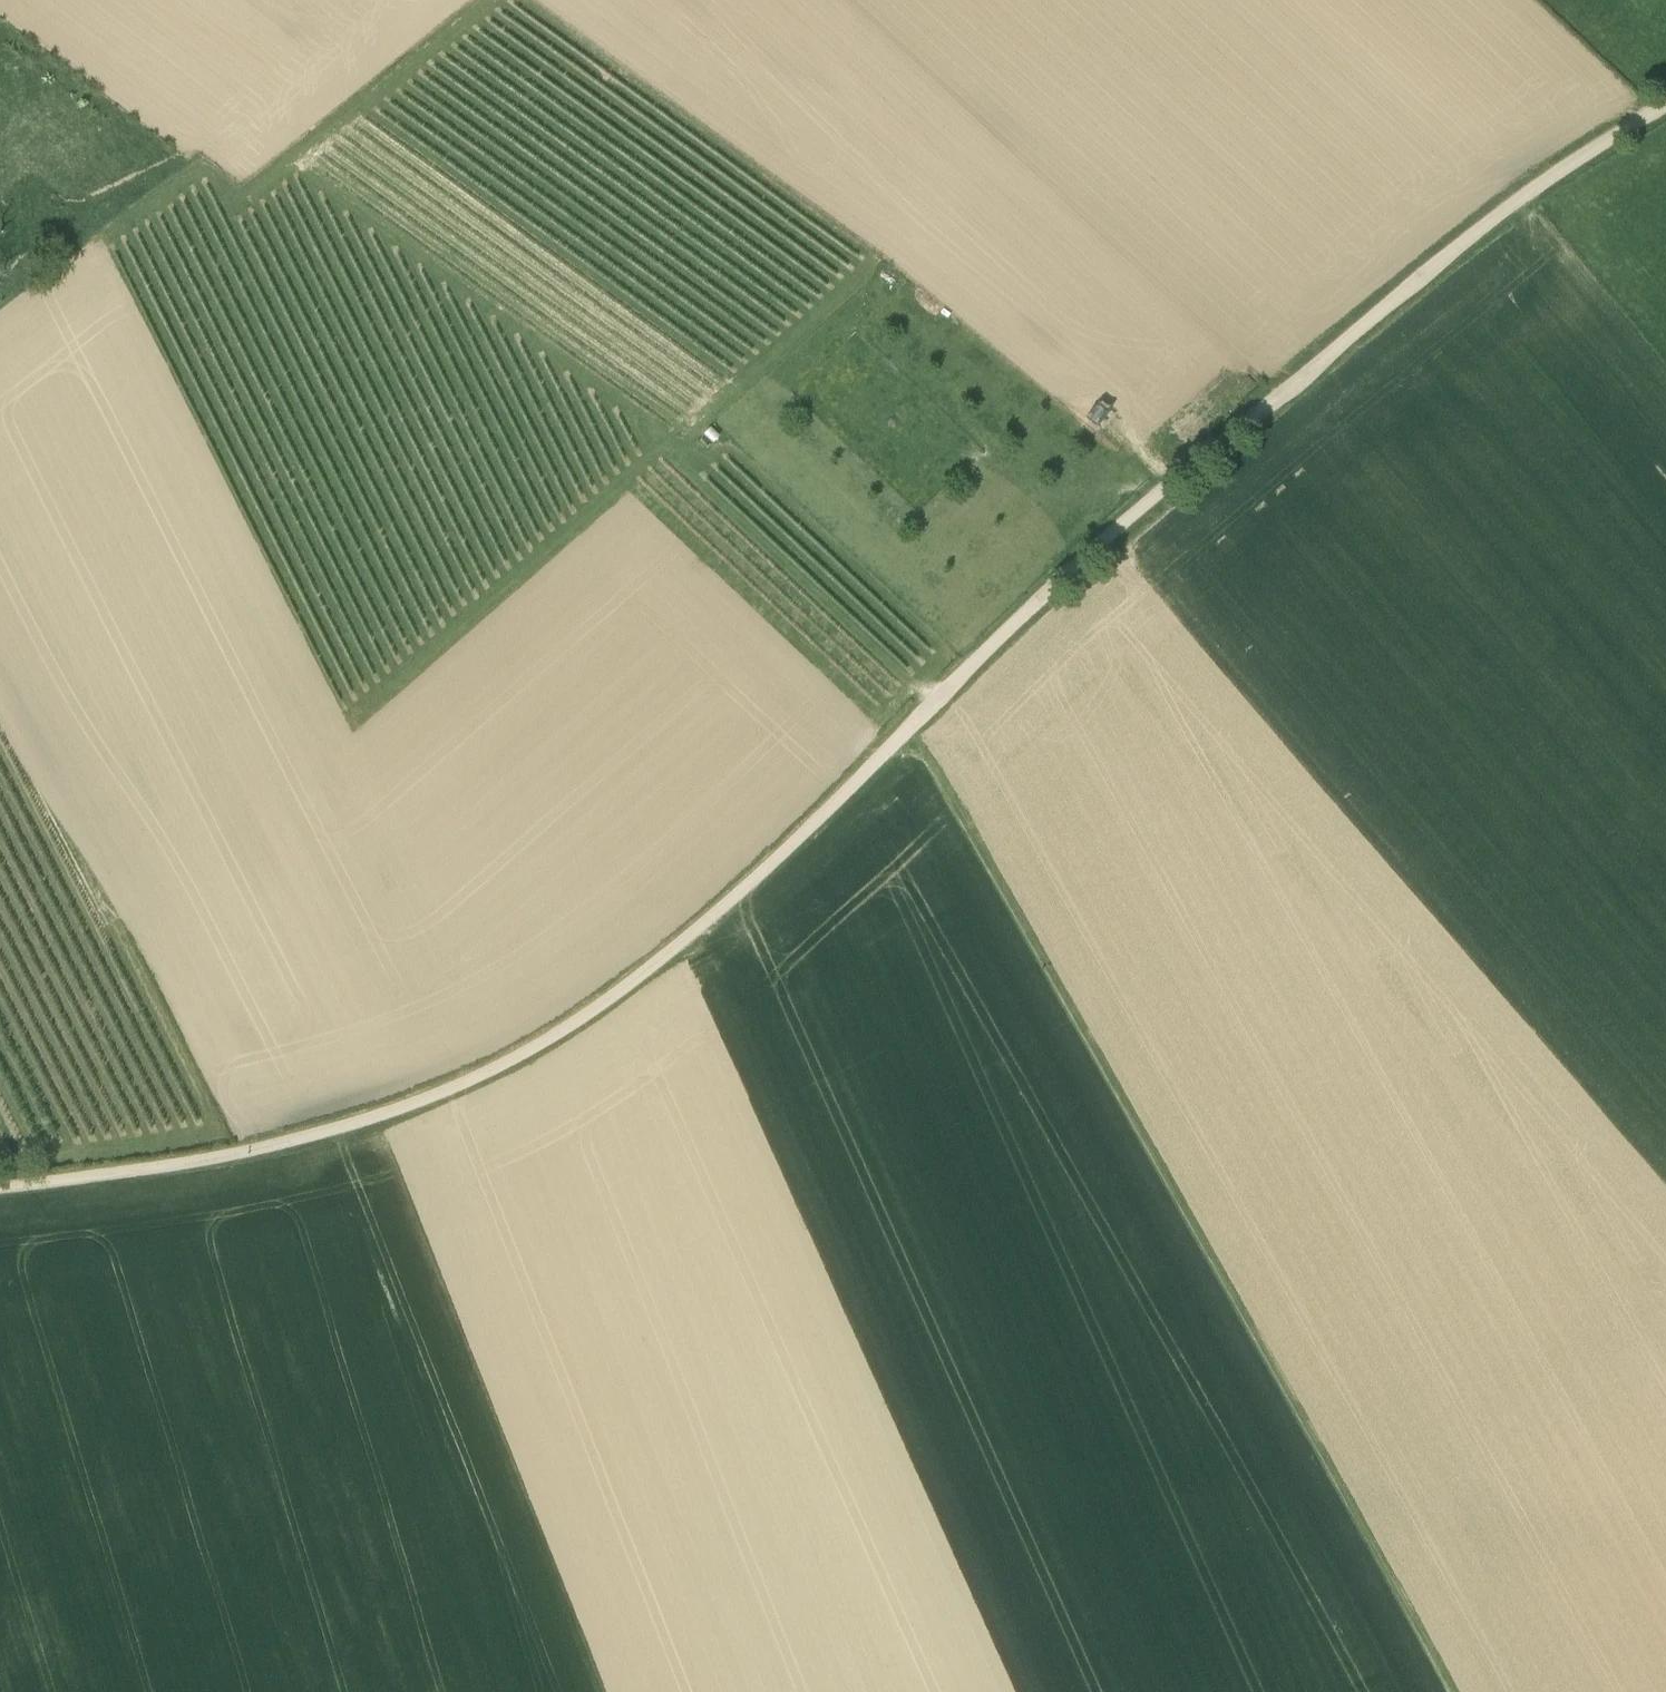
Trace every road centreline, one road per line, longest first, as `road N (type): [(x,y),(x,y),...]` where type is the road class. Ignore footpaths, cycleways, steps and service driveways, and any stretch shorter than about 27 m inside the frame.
road 1 (track): [(0,1184),(300,1136),(496,1067),(682,942),(910,724)]
road 2 (track): [(910,724),(1077,563),(1385,304),(1514,202),(1665,101)]

